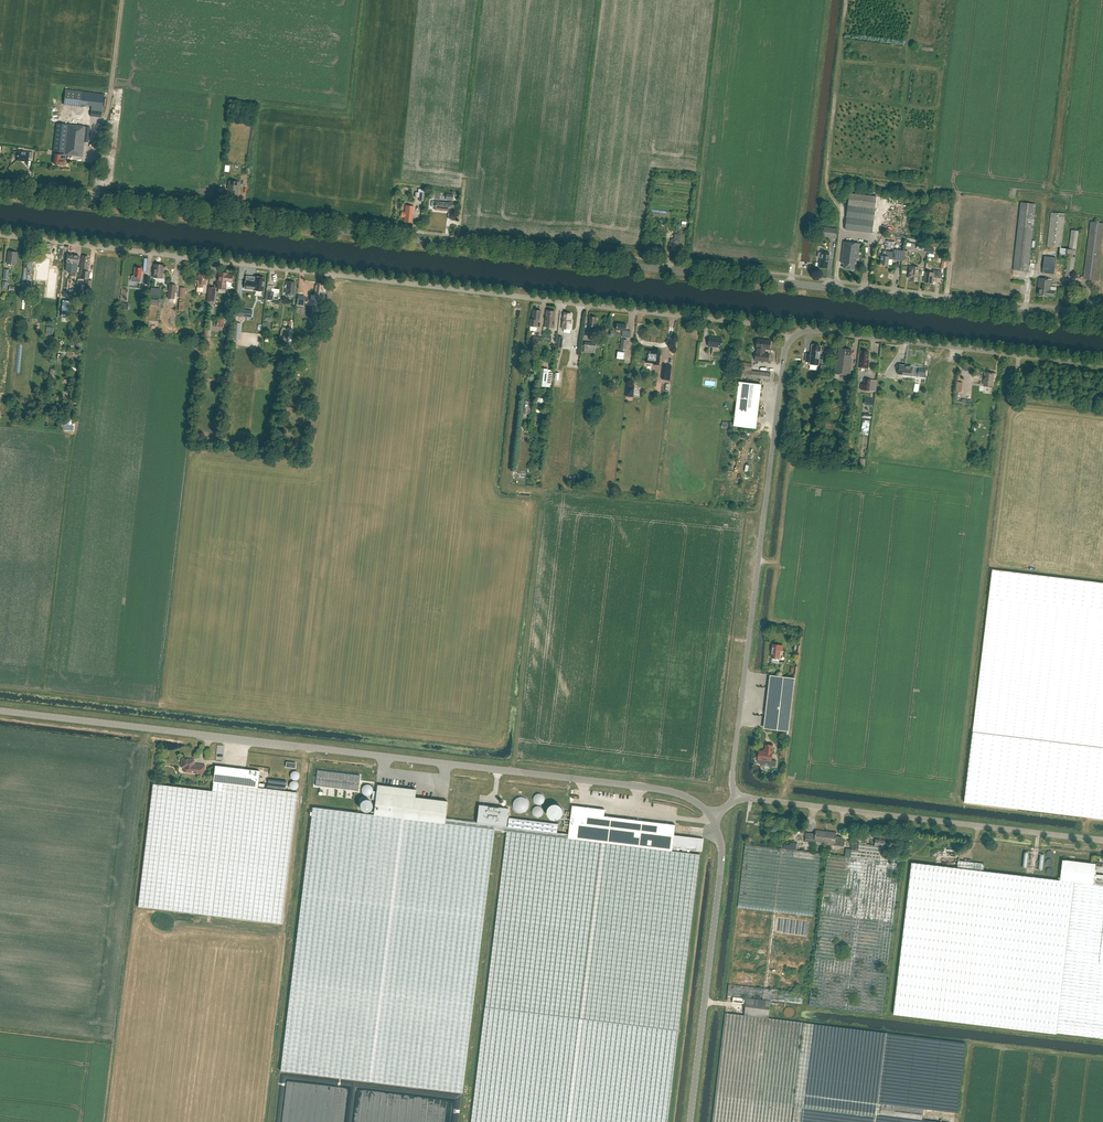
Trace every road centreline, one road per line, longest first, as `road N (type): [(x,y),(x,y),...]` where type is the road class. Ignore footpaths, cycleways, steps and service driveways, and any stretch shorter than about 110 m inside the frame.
road 1 (tertiary): [(1102,322),(0,191)]
road 2 (unclassified): [(789,343),(768,326),(0,234)]
road 3 (unclassified): [(714,819),(693,799),(662,789),(0,710)]
road 4 (unclassified): [(736,799),(732,779),(789,343)]
road 5 (unclassified): [(1102,840),(736,799)]
road 6 (unclassified): [(1102,365),(815,330),(789,343)]
road 7 (unclassified): [(690,1121),(722,856),(714,819)]
road 8 (track): [(122,0),(107,116),(97,132)]

